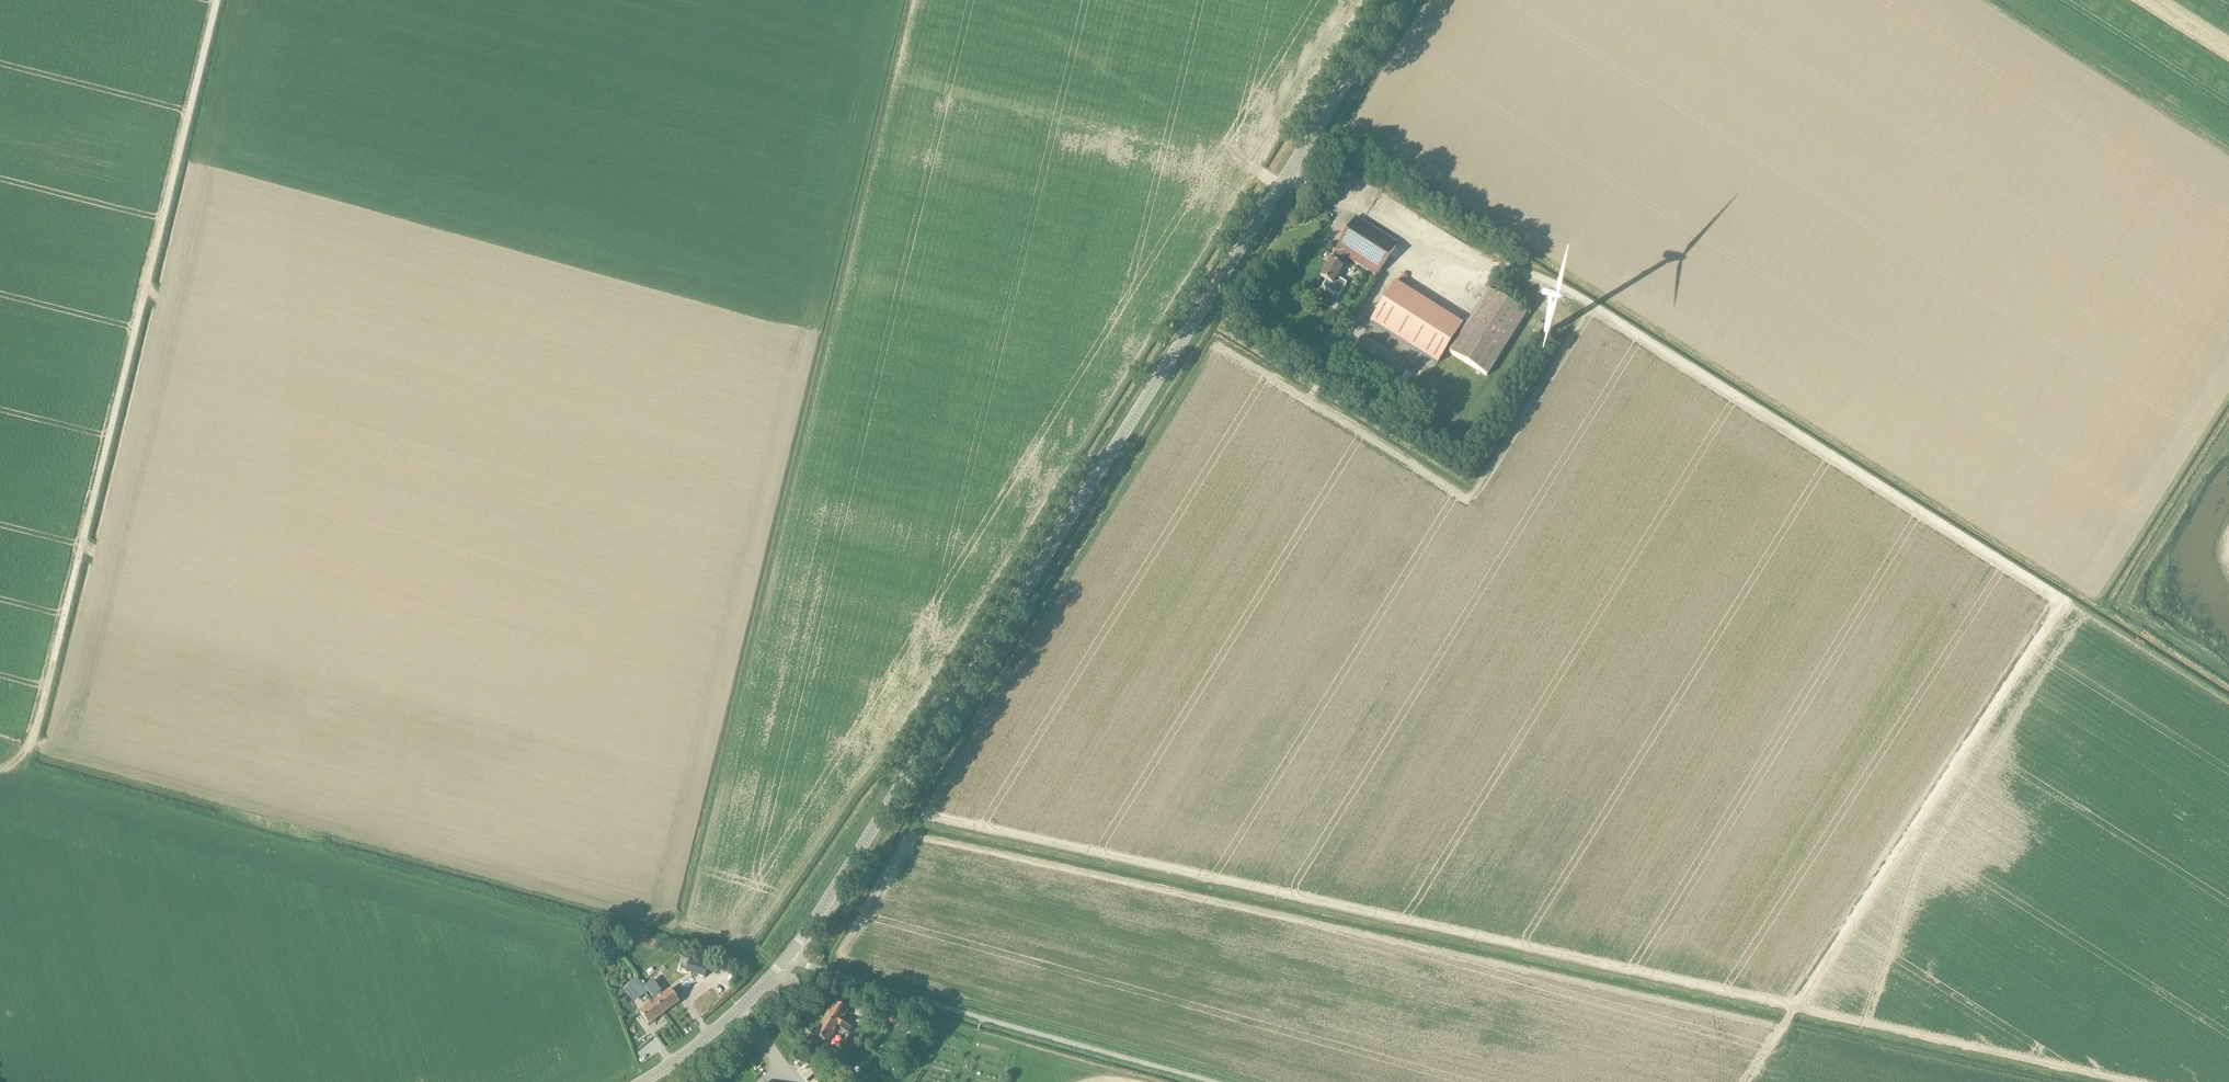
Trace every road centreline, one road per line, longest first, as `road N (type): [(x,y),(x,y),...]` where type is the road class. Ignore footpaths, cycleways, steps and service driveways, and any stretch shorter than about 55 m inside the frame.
road 1 (unclassified): [(640,1081),(719,1026),(809,928),(1397,0)]
road 2 (track): [(1586,298),(2058,594),(1790,1012)]

